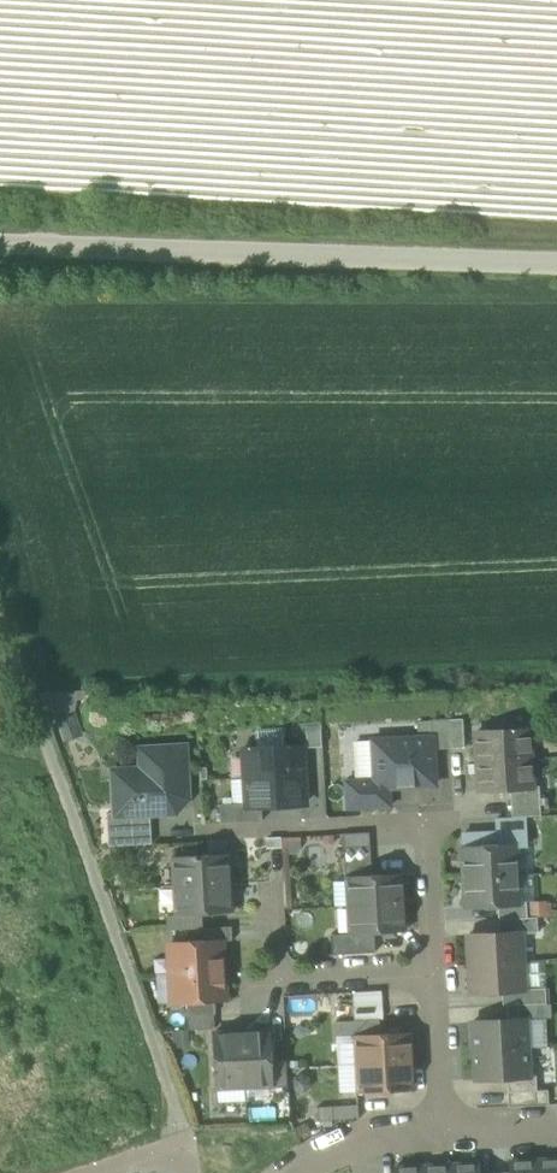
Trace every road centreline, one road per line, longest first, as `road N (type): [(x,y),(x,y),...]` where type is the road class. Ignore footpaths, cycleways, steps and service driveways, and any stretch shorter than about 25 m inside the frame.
road 1 (track): [(189,1146),(0,617)]
road 2 (unclassified): [(556,266),(0,248)]
road 3 (residential): [(432,969),(425,821),(214,832)]
road 4 (residential): [(432,969),(275,977),(270,895)]
road 5 (residential): [(443,1131),(432,969)]
road 6 (residential): [(303,1172),(371,1140),(443,1131)]

